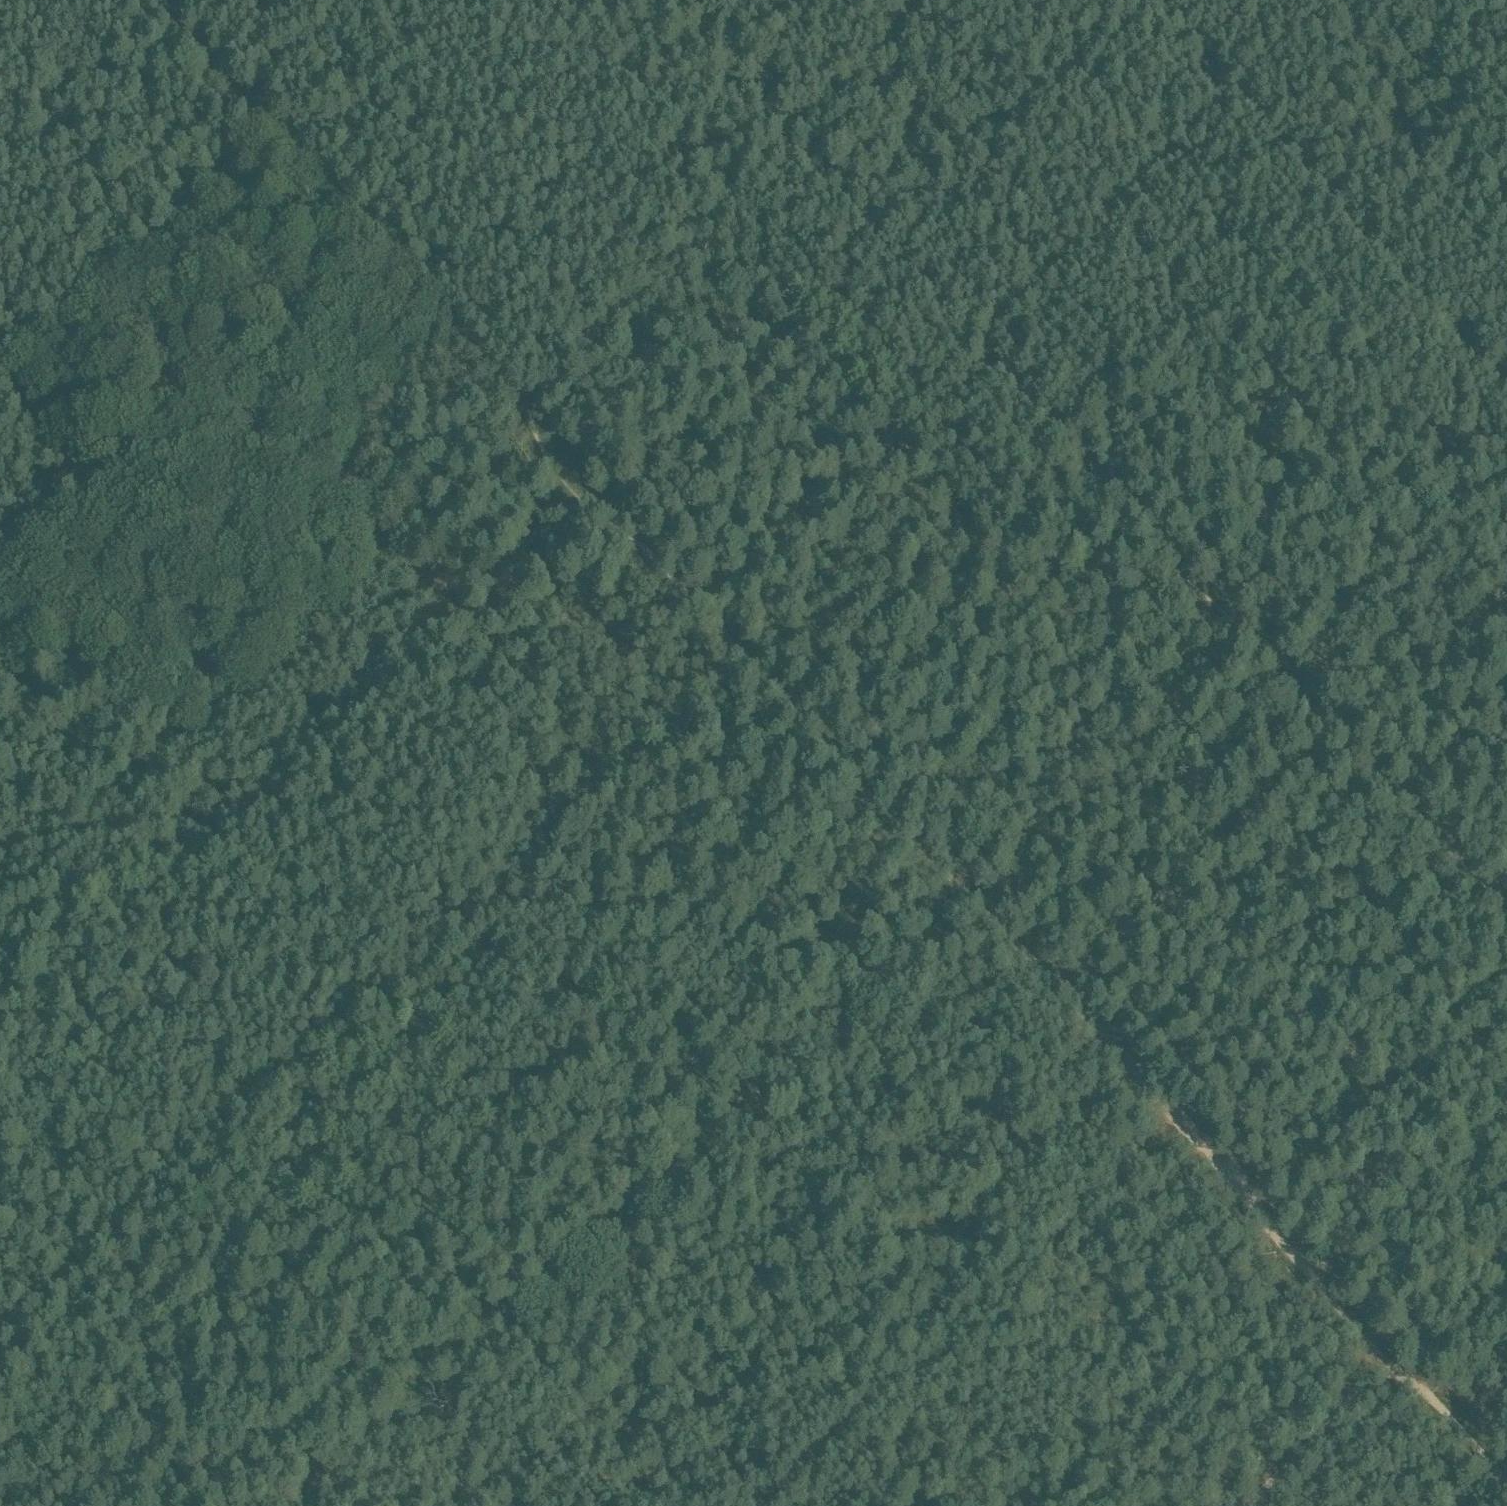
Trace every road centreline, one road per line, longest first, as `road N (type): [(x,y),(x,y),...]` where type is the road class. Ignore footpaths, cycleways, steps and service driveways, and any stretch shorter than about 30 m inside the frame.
road 1 (track): [(1044,1006),(123,0)]
road 2 (track): [(1044,1006),(1425,660),(1506,600)]
road 3 (track): [(1392,1385),(1044,1006)]
road 4 (track): [(1257,1505),(1392,1385)]
road 5 (track): [(1506,1505),(1392,1385)]

